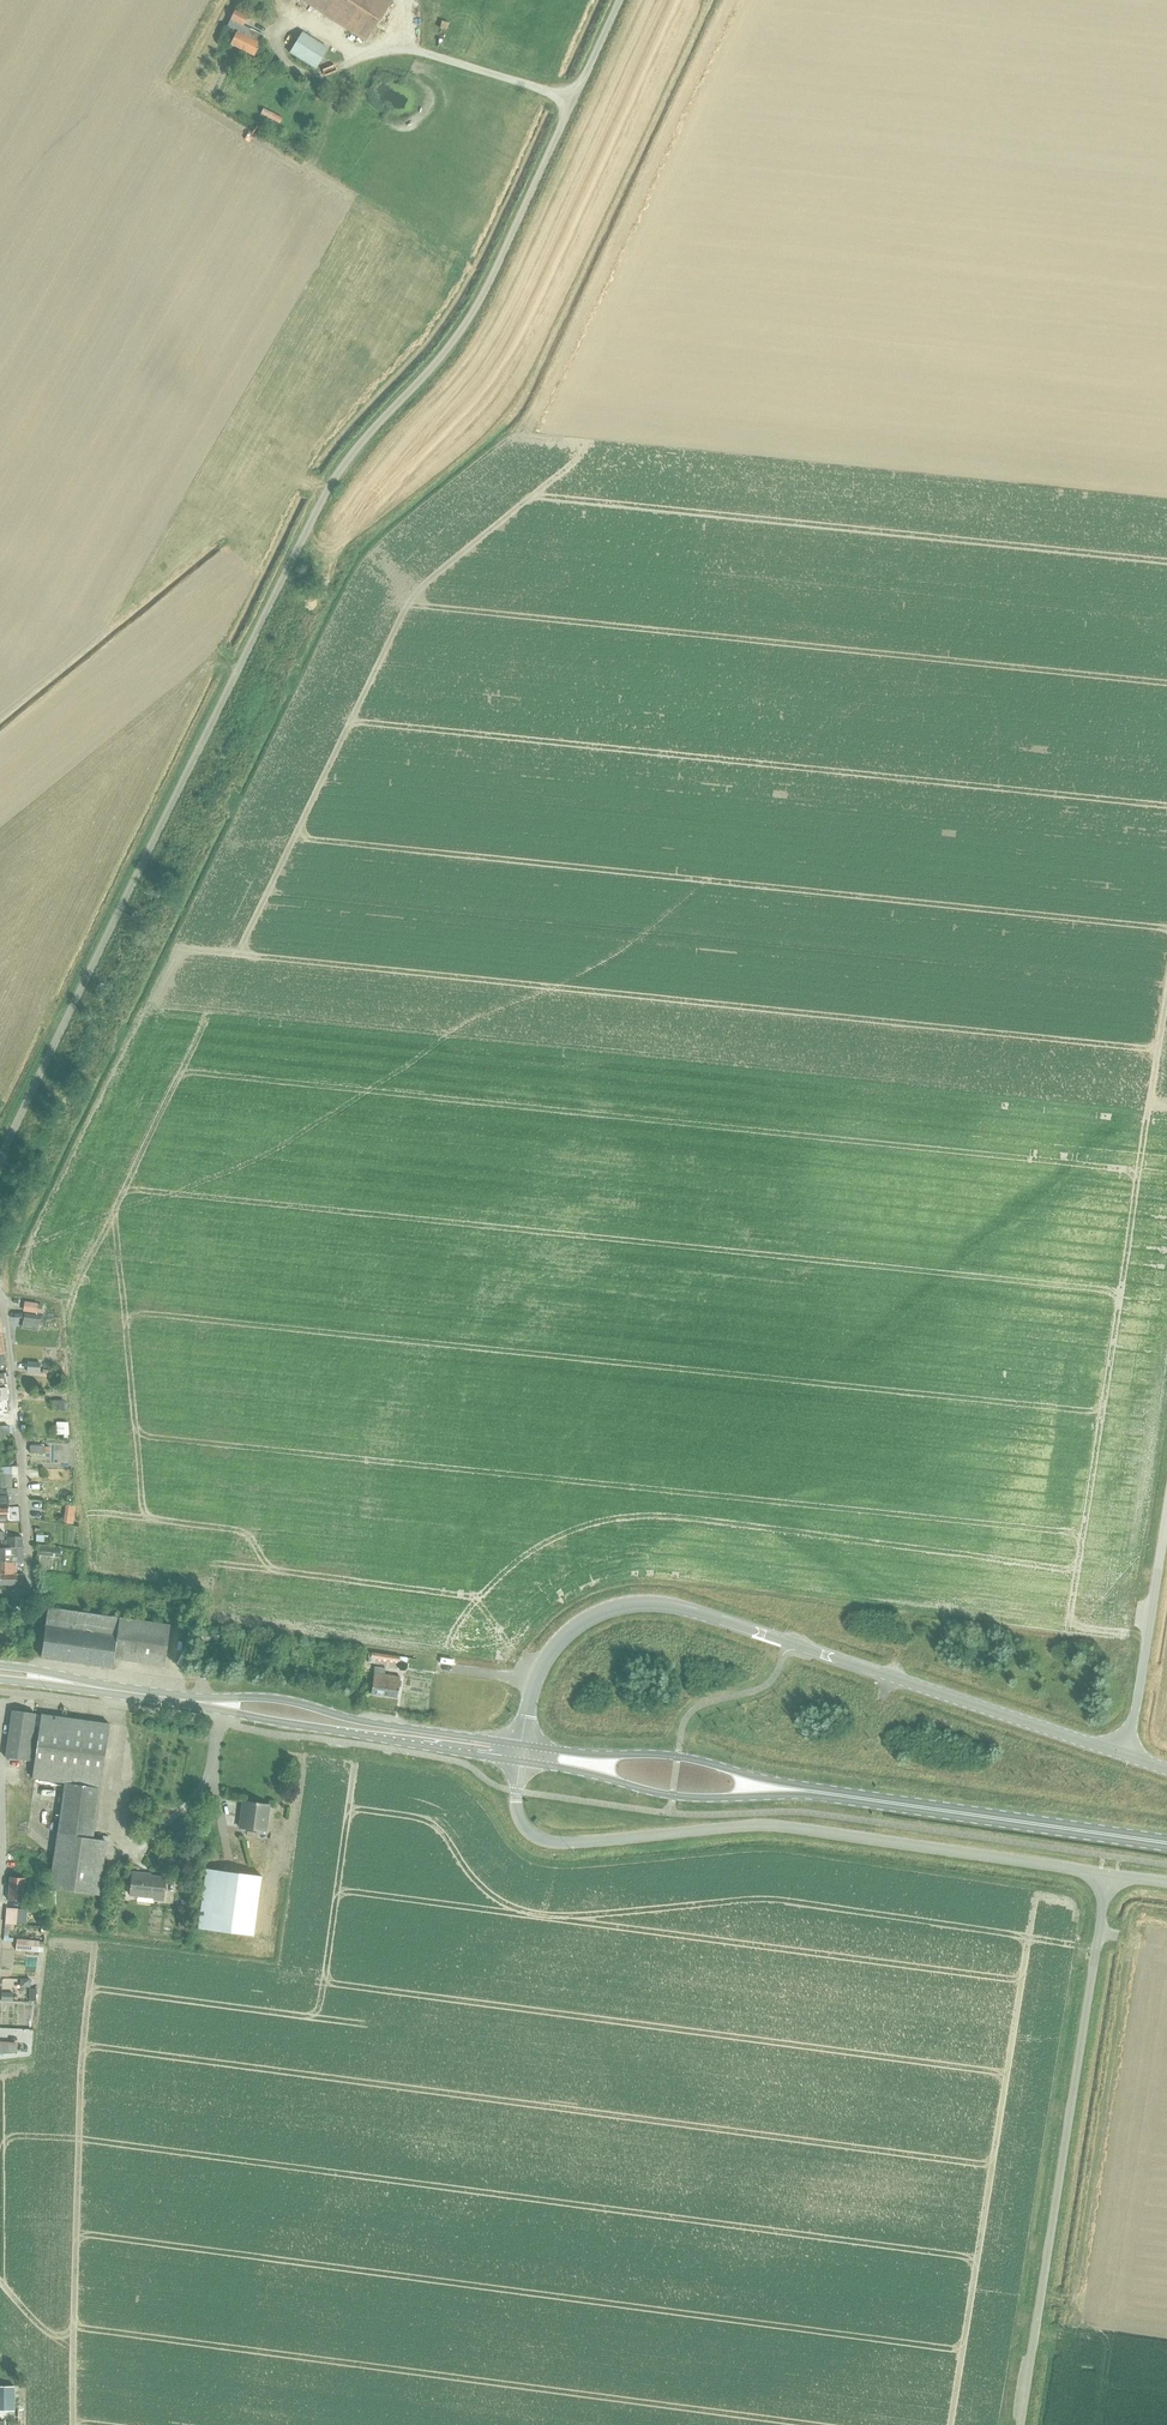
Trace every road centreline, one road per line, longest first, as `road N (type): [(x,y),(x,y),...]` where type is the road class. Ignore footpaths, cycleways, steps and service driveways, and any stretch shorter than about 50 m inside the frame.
road 1 (unclassified): [(0,1161),(327,489),(480,298),(619,0)]
road 2 (tertiary): [(523,1745),(533,1683),(557,1643),(592,1615),(648,1603),(691,1610),(1128,1755)]
road 3 (unclassified): [(520,1762),(518,1818),(533,1836),(558,1842),(765,1825),(1108,1877)]
road 4 (unclassified): [(1022,2424),(1108,1877)]
road 5 (primary): [(1166,1844),(835,1794)]
road 6 (primary): [(523,1745),(293,1701),(196,1700)]
road 7 (primary): [(196,1700),(520,1762)]
road 8 (residential): [(0,1592),(24,1593),(29,1575),(0,1296)]
road 9 (primary): [(520,1762),(673,1796),(835,1794)]
road 10 (primary): [(835,1794),(678,1757),(523,1745)]
road 11 (unclassified): [(1128,1755),(1166,1514)]
road 12 (primary): [(196,1700),(0,1673)]
road 13 (residential): [(0,1879),(0,1707)]

